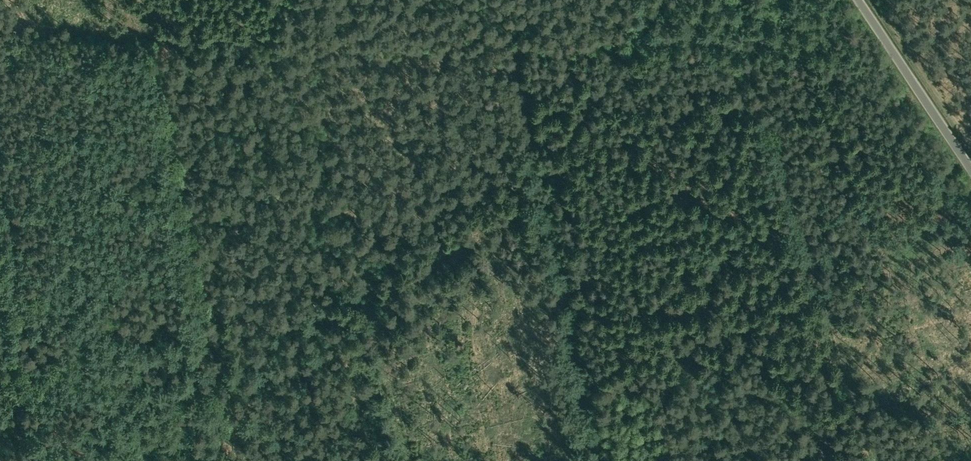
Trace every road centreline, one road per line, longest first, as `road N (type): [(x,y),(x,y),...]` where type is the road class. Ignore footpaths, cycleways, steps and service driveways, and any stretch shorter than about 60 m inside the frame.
road 1 (track): [(882,460),(752,76)]
road 2 (unclassified): [(856,0),(970,173)]

